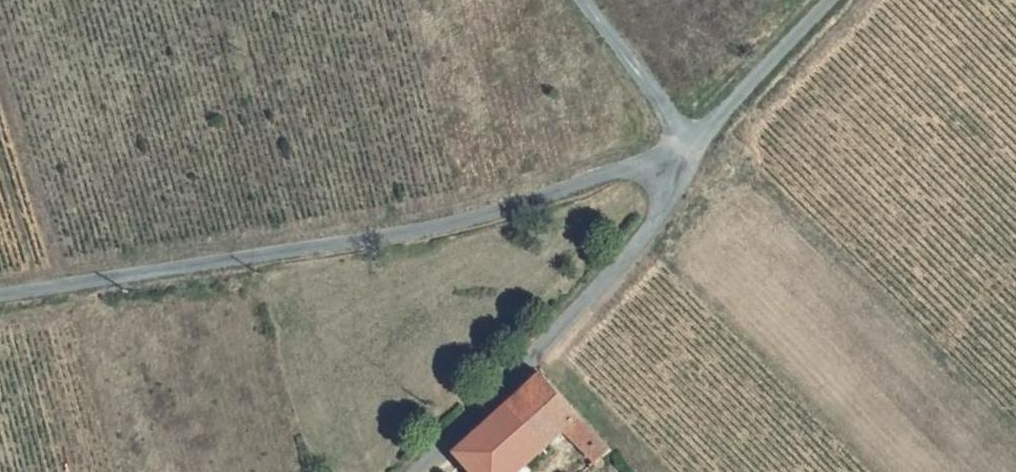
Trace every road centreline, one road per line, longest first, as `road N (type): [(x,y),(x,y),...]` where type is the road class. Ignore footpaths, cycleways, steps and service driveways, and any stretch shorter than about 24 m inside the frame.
road 1 (unclassified): [(0,297),(492,215),(594,184),(695,139)]
road 2 (unclassified): [(695,139),(677,184),(611,274),(417,471)]
road 3 (unclassified): [(827,0),(695,139)]
road 4 (unclassified): [(695,139),(587,0)]

